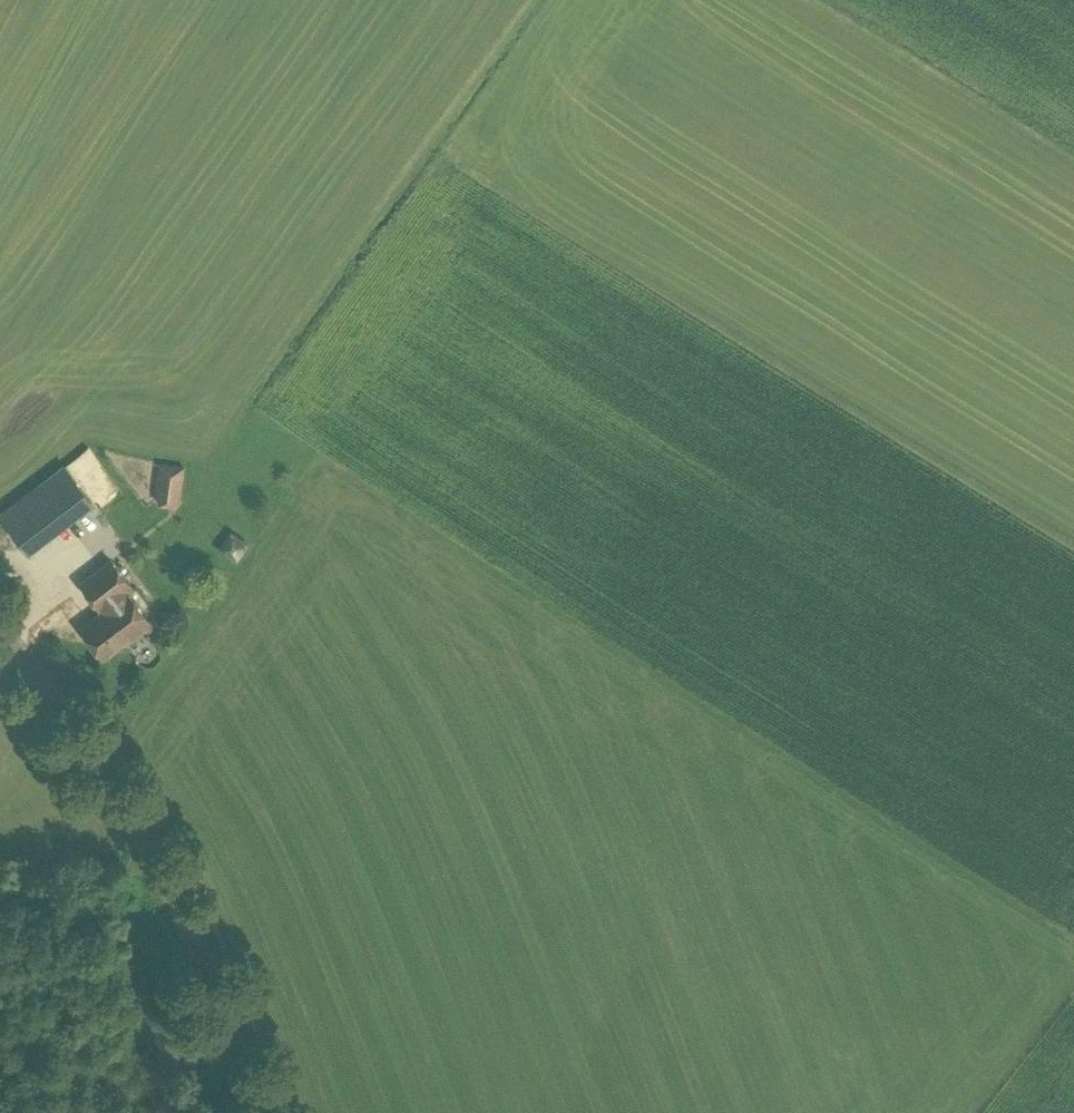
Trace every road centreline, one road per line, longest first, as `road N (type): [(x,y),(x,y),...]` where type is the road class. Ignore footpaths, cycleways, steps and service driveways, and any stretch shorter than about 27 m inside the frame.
road 1 (tertiary): [(249,1112),(136,829),(70,706),(0,623)]

